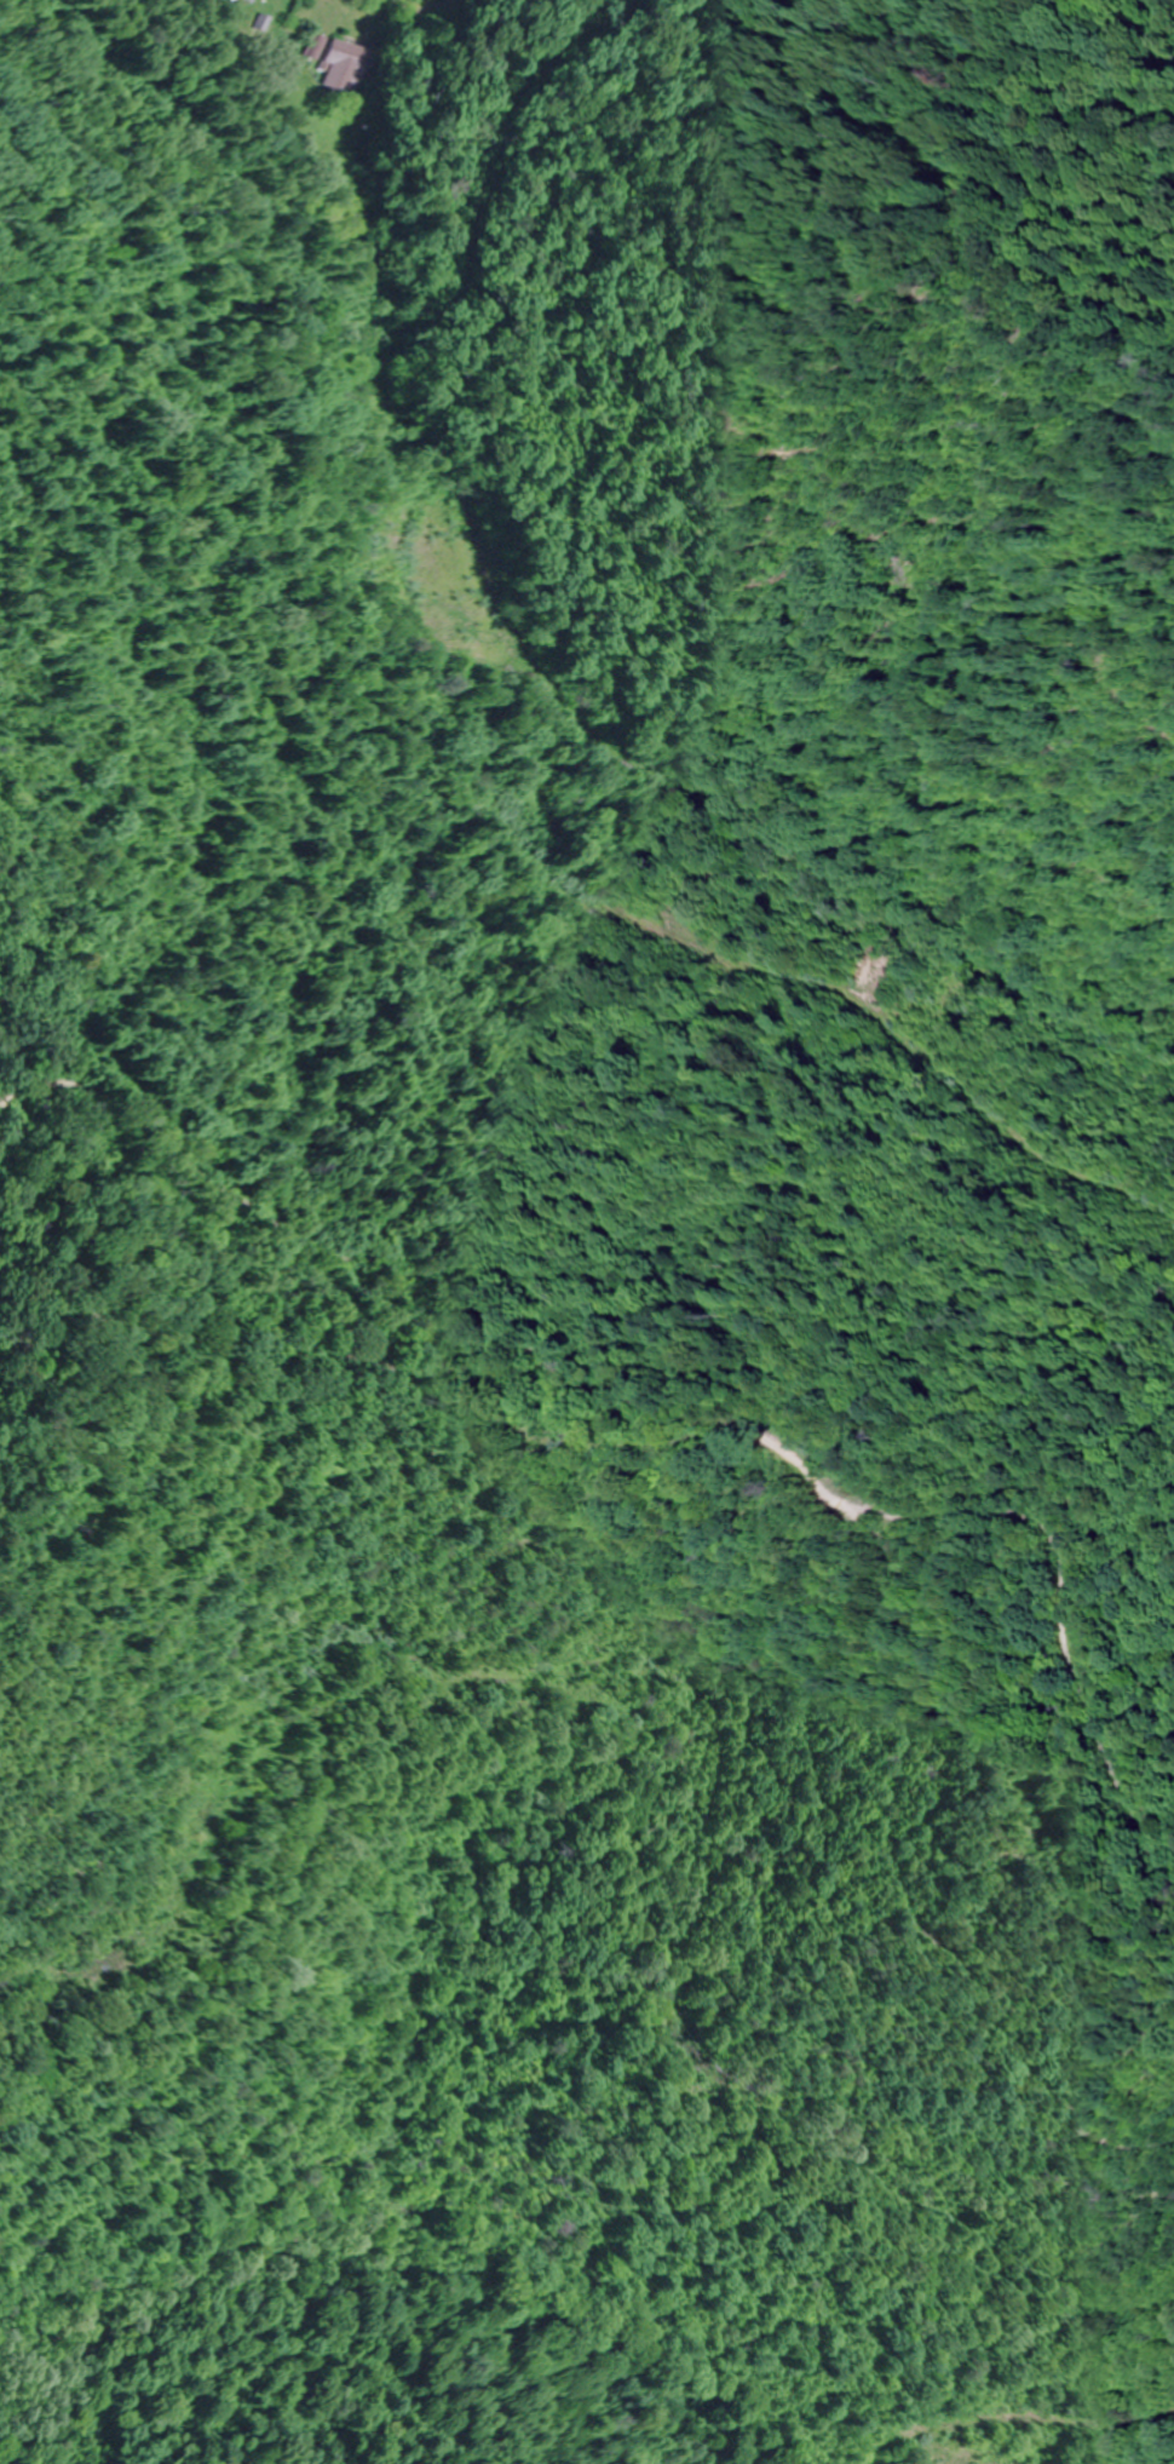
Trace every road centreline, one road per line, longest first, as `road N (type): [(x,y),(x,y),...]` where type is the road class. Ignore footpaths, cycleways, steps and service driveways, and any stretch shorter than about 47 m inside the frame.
road 1 (residential): [(1173,1947),(1101,1747),(1048,1689),(750,1474),(546,1373),(361,1246),(130,1127),(0,1138)]

